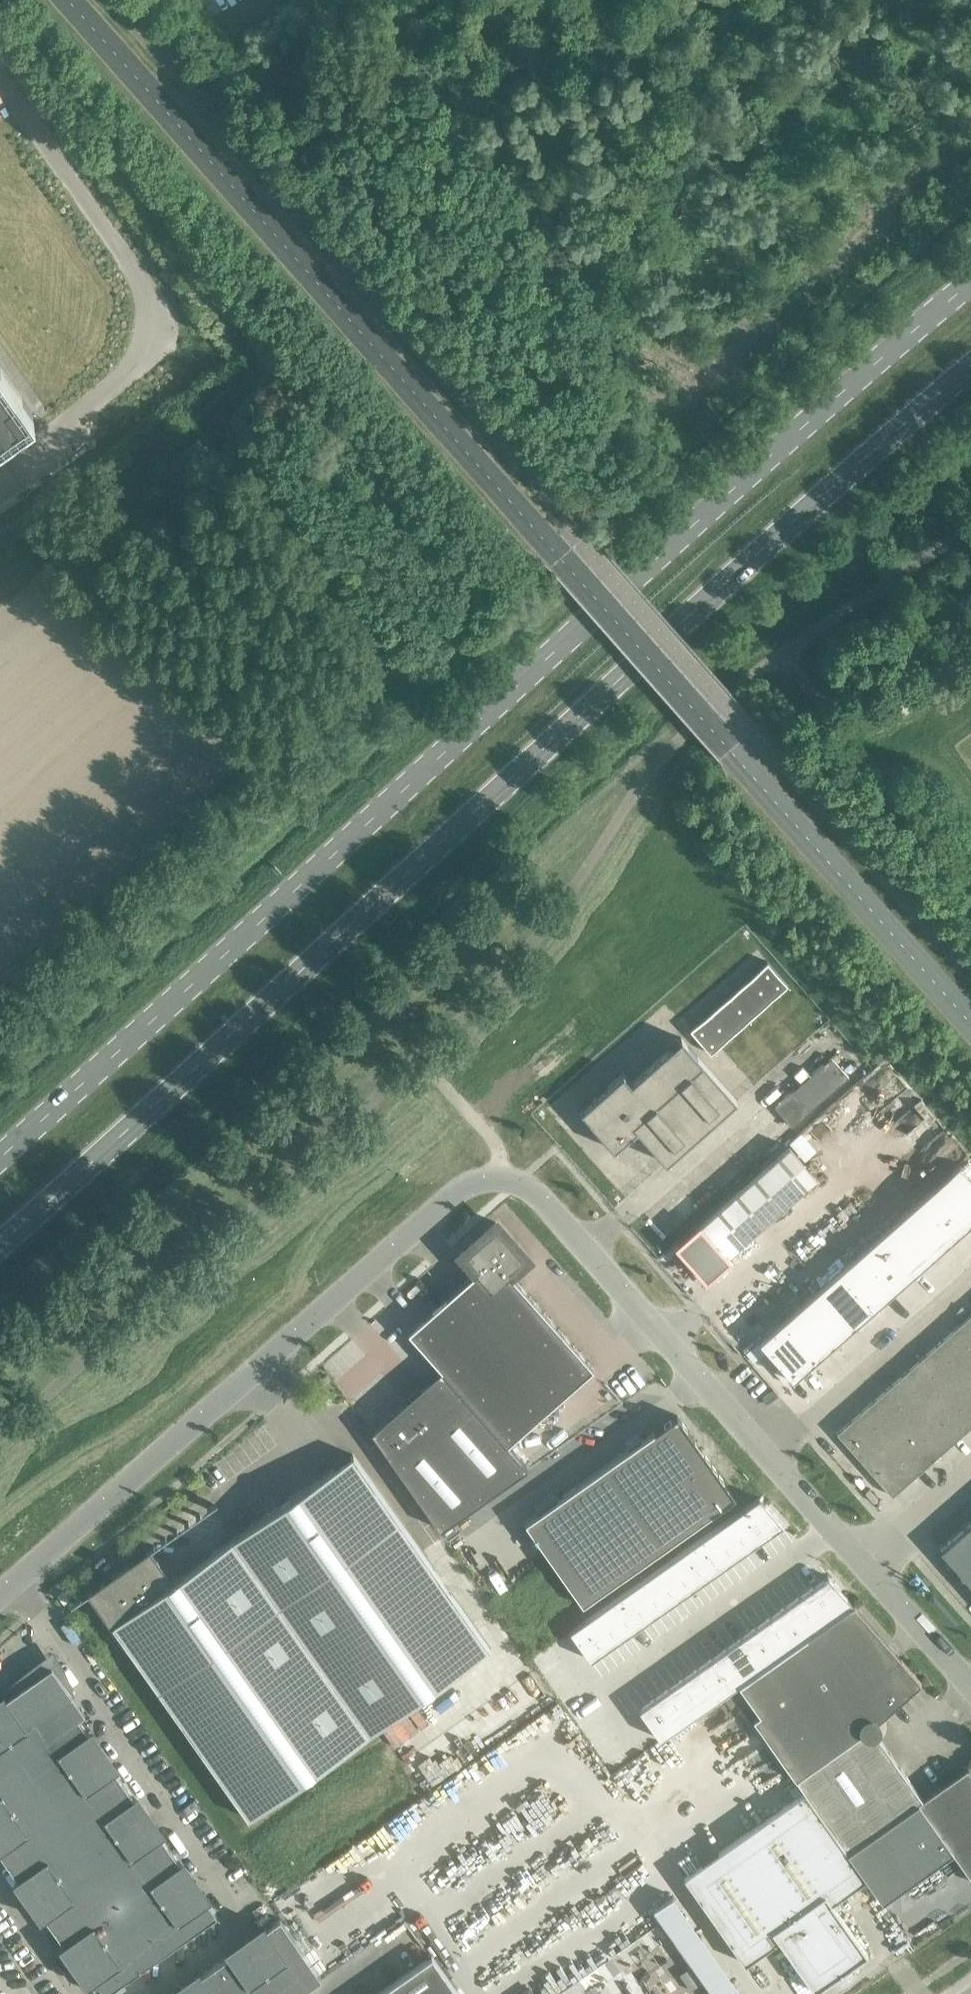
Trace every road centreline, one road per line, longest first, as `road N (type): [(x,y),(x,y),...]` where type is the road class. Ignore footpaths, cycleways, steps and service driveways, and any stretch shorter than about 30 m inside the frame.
road 1 (unclassified): [(970,1694),(547,1204),(506,1186),(470,1187),(0,1600)]
road 2 (trunk): [(970,285),(503,696),(154,1029),(0,1161)]
road 3 (trunk): [(0,1245),(615,683),(970,369)]
road 4 (unclassified): [(147,285),(154,337),(141,365),(0,489)]
road 5 (unclassified): [(147,285),(0,74)]

